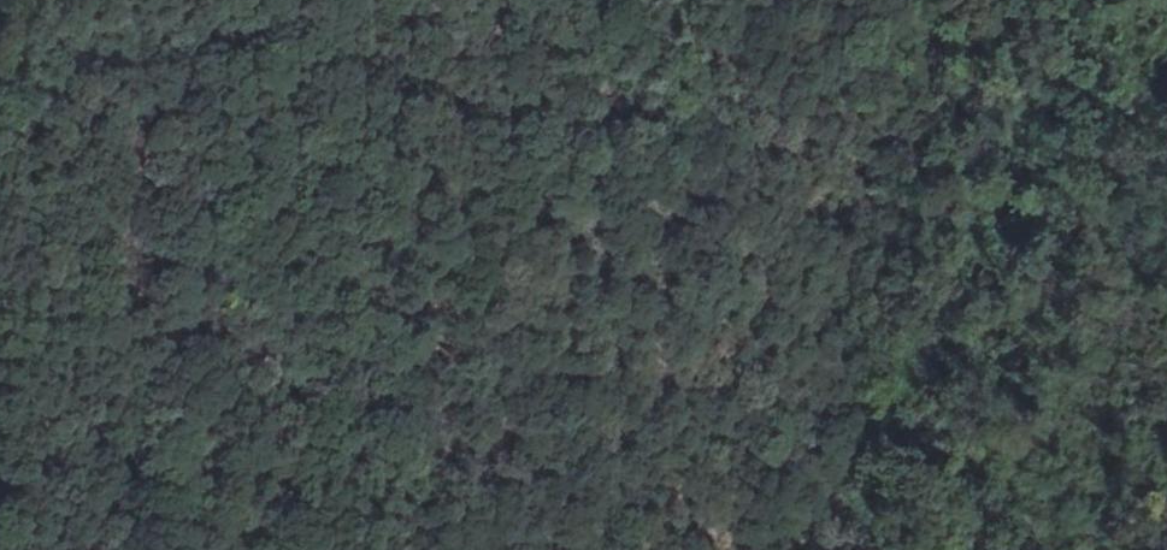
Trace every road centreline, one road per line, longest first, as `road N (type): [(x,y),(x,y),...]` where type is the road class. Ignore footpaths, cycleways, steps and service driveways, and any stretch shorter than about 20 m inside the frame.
road 1 (track): [(957,0),(897,200),(838,549)]

